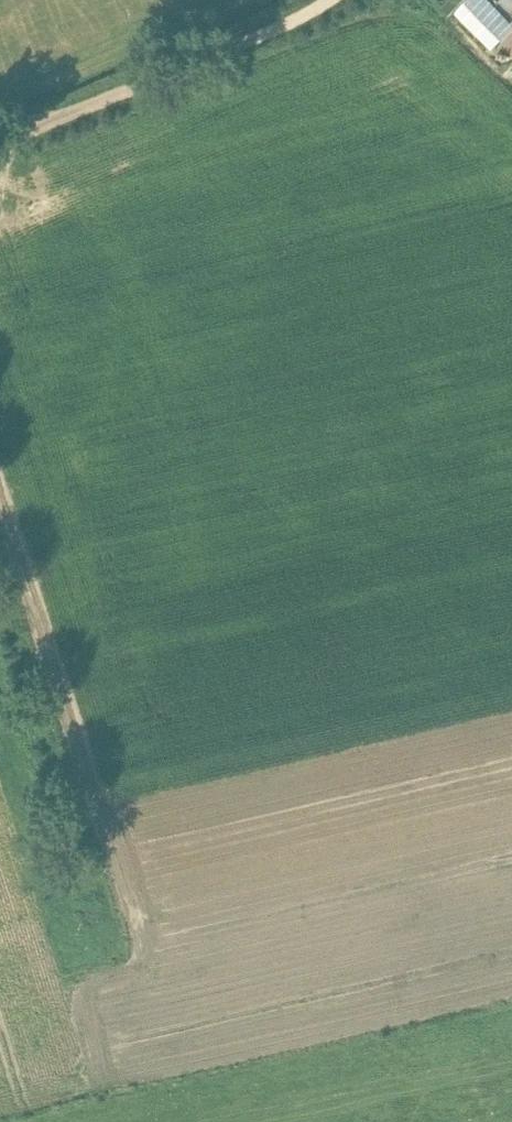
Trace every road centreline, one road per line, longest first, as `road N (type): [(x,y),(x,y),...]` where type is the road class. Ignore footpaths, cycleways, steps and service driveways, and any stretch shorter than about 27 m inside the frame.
road 1 (track): [(335,0),(0,138)]

